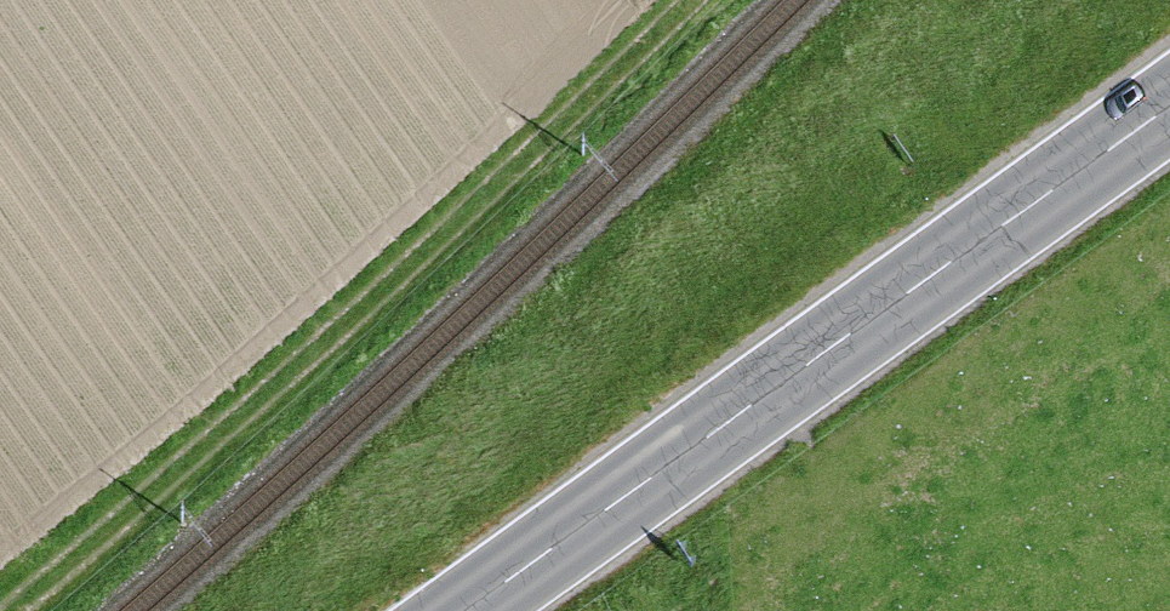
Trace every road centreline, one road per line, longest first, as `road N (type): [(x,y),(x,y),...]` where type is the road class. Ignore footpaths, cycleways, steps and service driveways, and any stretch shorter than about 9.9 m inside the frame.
road 1 (track): [(720,0),(480,238),(12,610)]
road 2 (primary): [(465,610),(1169,106)]

